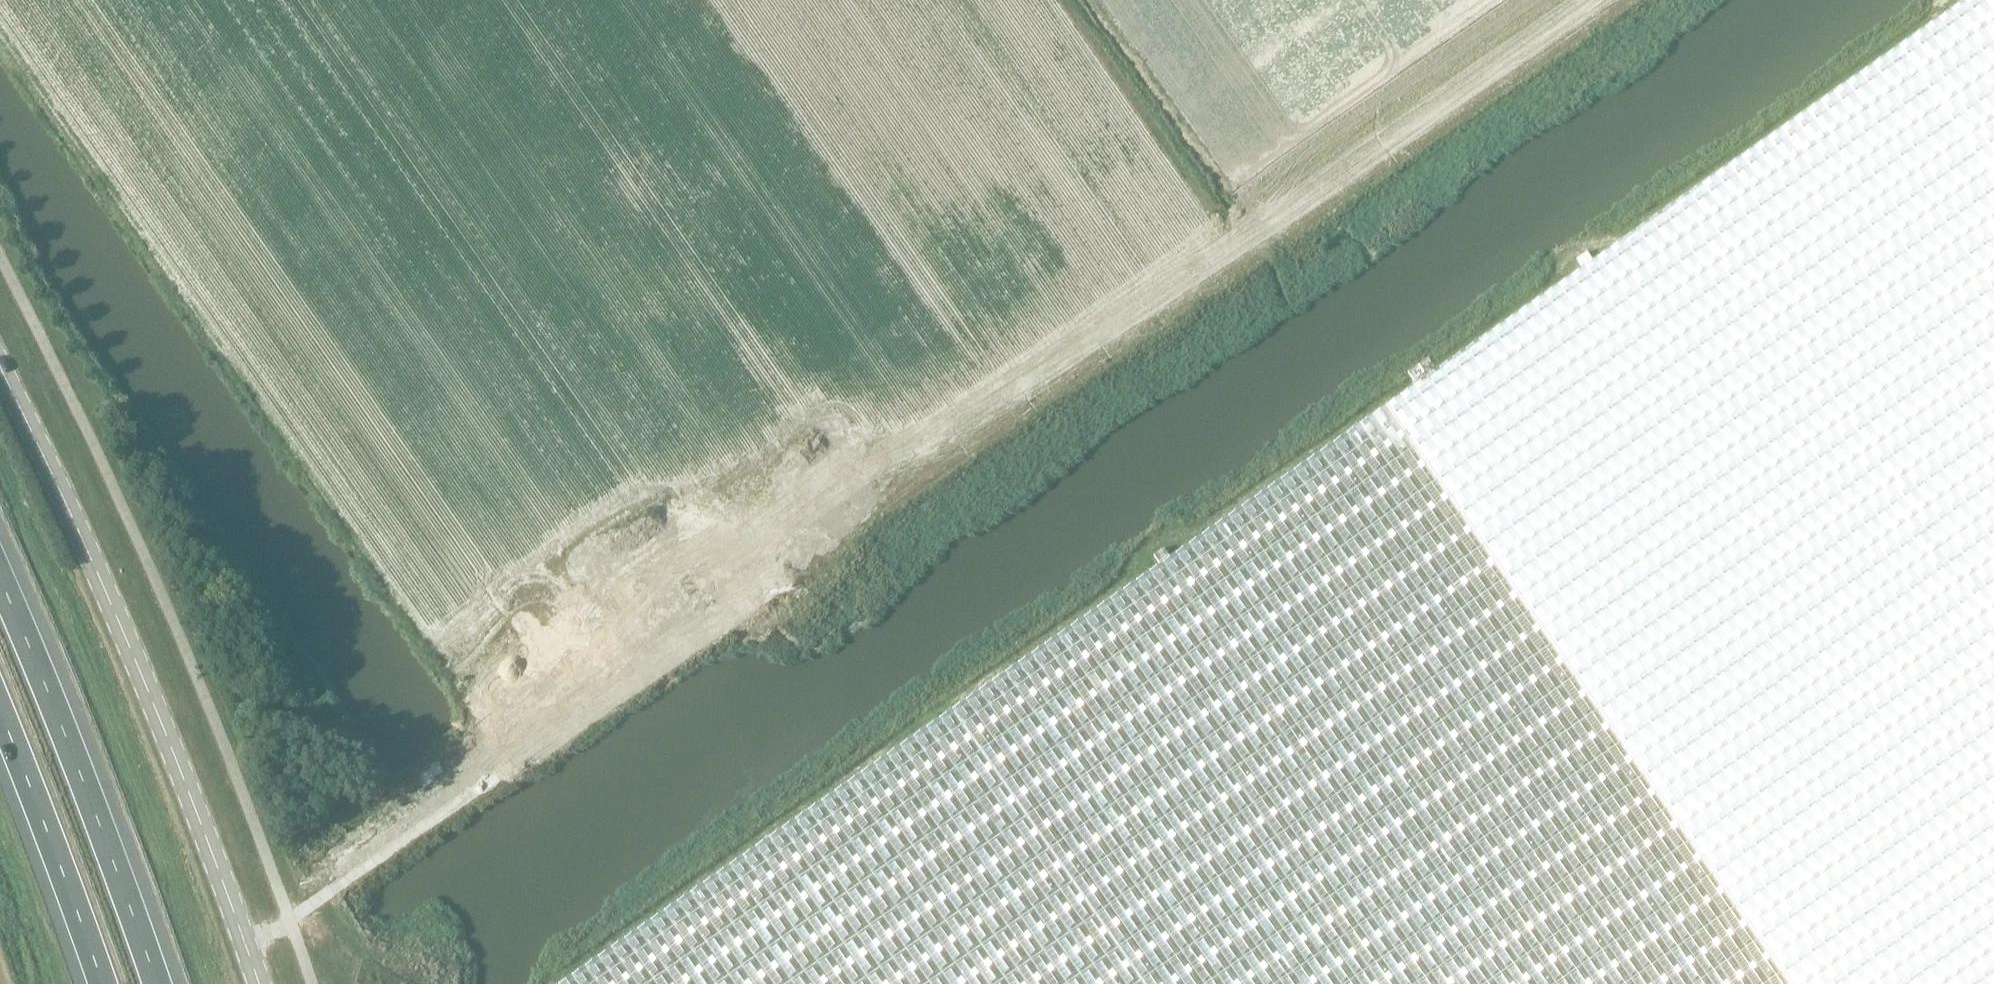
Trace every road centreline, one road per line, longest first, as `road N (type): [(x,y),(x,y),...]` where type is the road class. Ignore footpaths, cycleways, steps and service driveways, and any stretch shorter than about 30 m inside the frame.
road 1 (tertiary): [(259,983),(155,709),(0,372)]
road 2 (motorway): [(156,983),(0,578)]
road 3 (motorway): [(0,711),(102,983)]

